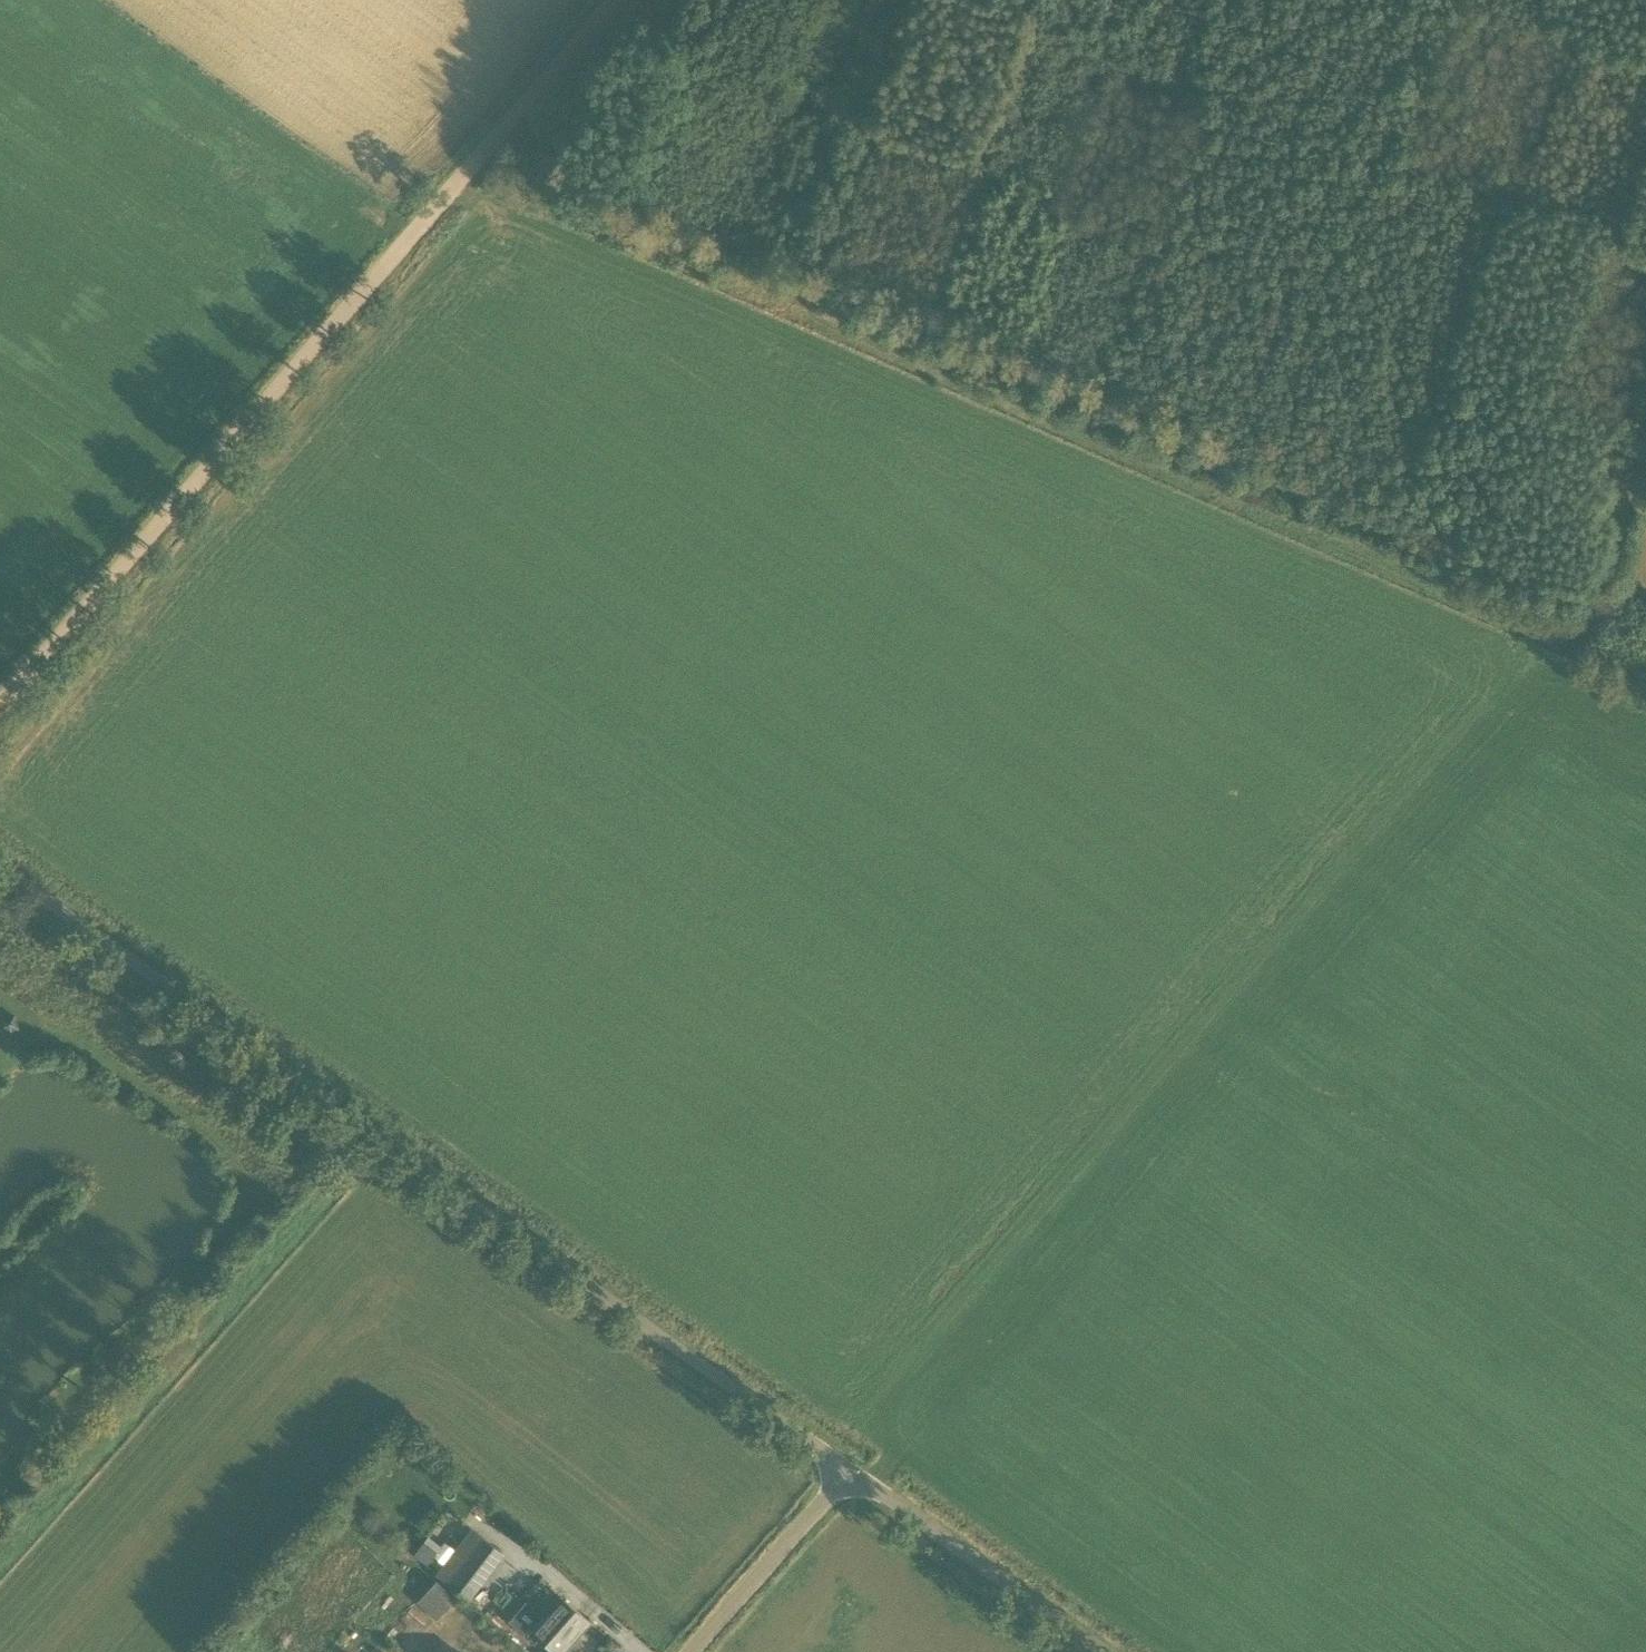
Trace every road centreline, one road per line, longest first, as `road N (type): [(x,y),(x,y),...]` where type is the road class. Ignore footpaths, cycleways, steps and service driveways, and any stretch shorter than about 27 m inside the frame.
road 1 (unclassified): [(851,1470),(0,868)]
road 2 (track): [(619,0),(0,708)]
road 3 (unclassified): [(1104,1651),(851,1470)]
road 4 (unclassified): [(691,1651),(851,1470)]

